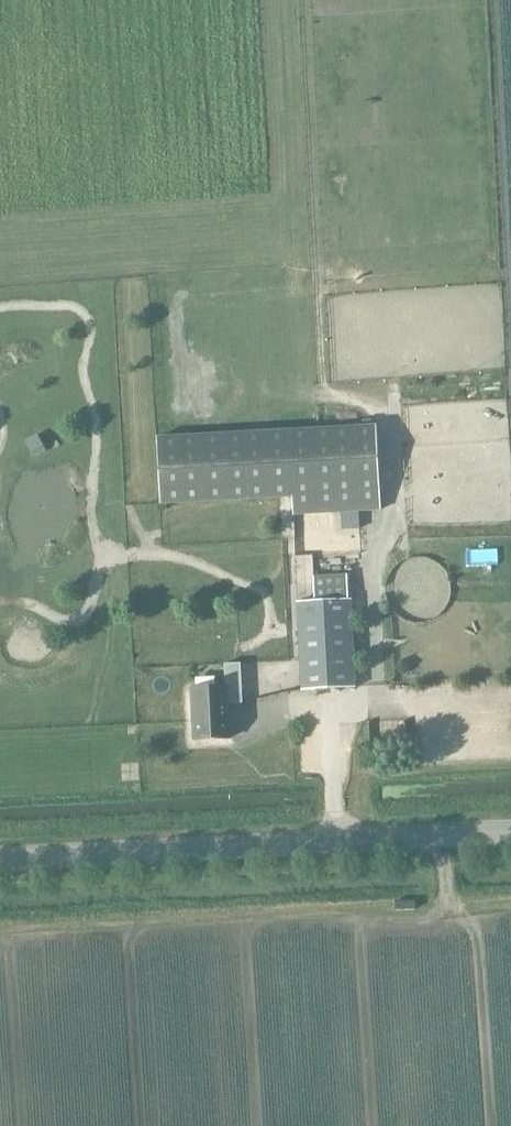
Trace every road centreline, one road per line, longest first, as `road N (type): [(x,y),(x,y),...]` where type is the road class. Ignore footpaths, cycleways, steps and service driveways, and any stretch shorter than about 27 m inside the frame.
road 1 (unclassified): [(0,864),(510,836)]

